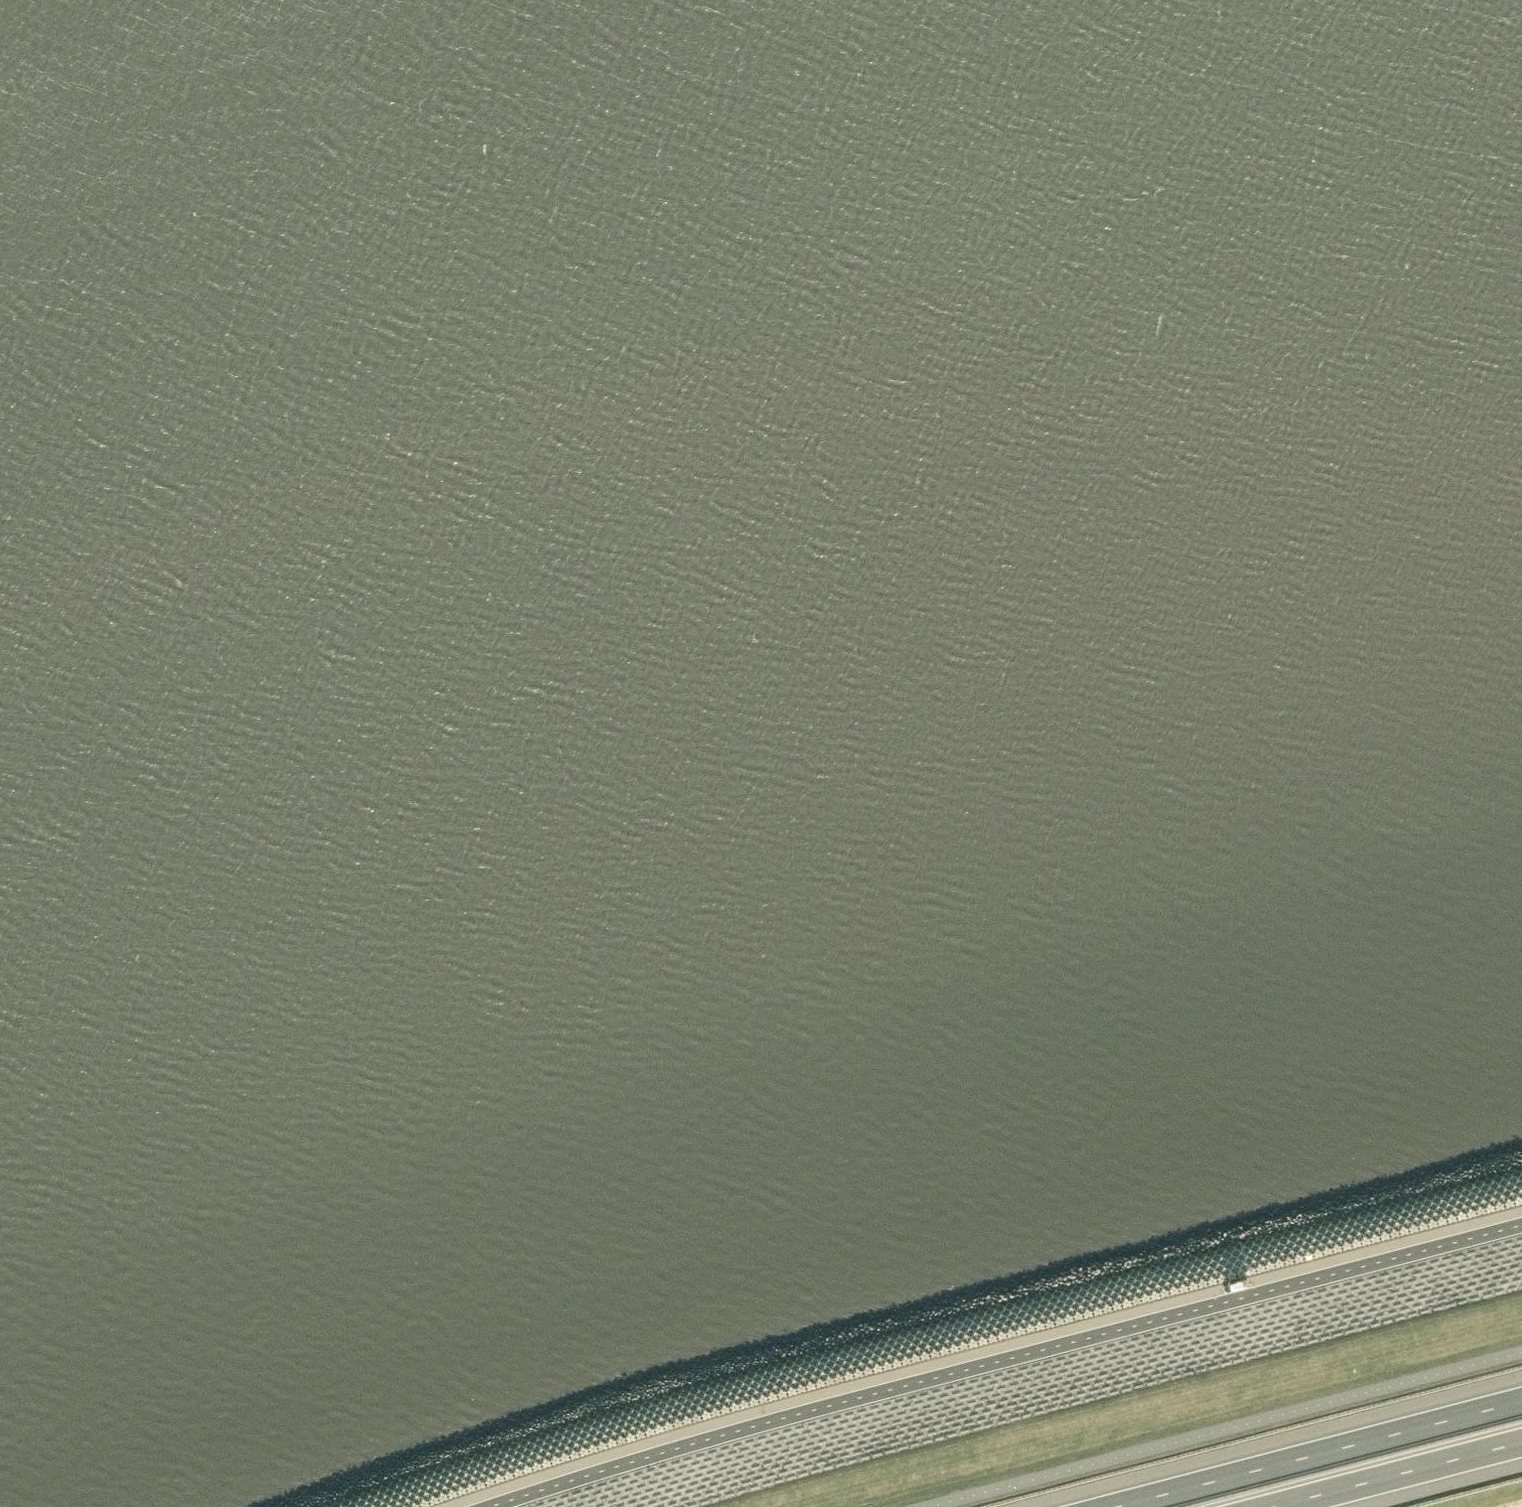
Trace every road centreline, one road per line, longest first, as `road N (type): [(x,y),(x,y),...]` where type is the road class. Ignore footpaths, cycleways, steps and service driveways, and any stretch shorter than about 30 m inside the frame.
road 1 (motorway): [(1521,1400),(1112,1506)]
road 2 (motorway): [(1270,1506),(1521,1441)]

